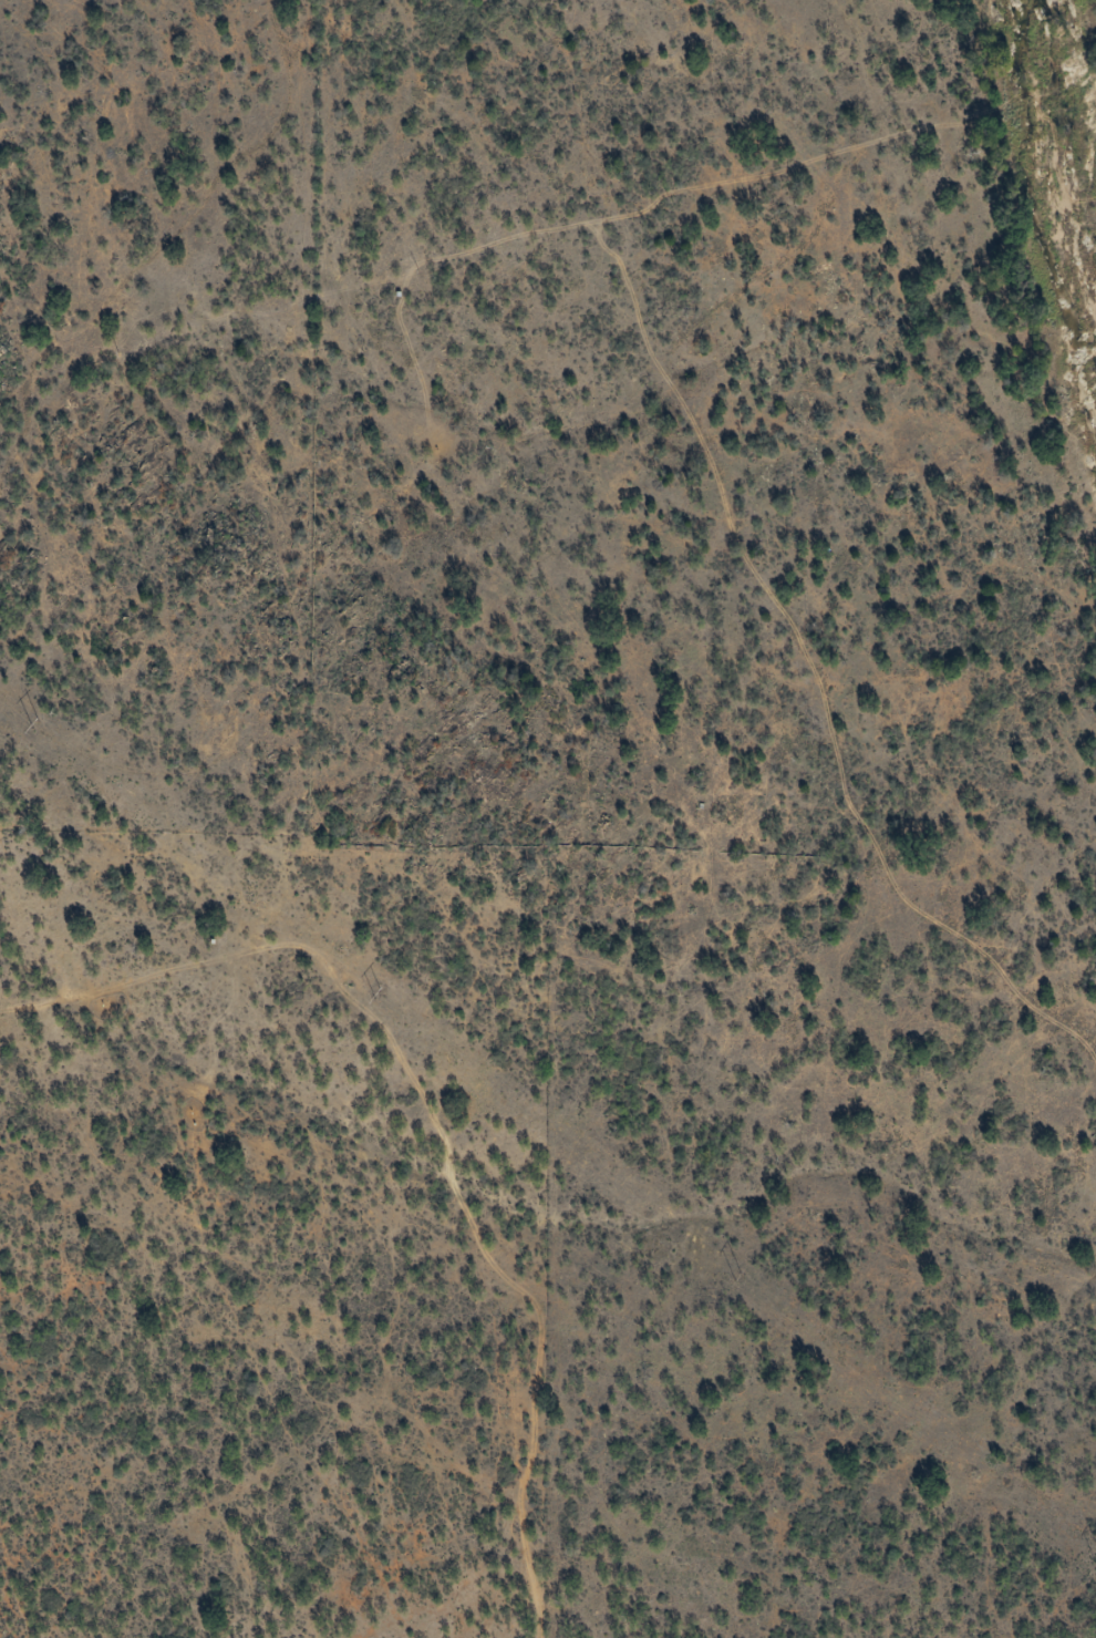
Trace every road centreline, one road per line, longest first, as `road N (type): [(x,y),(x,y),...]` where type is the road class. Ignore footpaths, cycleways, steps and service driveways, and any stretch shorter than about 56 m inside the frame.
road 1 (residential): [(560,1637),(538,1358),(472,1276),(379,1209),(286,1028),(220,946),(182,862),(83,731),(0,691)]

